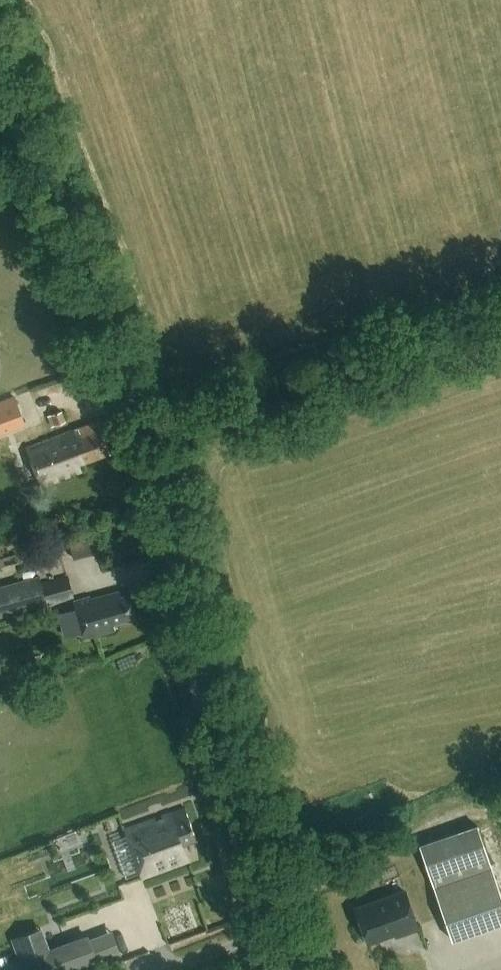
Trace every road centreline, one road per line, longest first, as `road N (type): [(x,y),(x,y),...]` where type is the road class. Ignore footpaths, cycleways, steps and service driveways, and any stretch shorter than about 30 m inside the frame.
road 1 (tertiary): [(303,969),(142,424),(0,45)]
road 2 (track): [(123,430),(500,303)]
road 3 (track): [(173,969),(287,926)]

